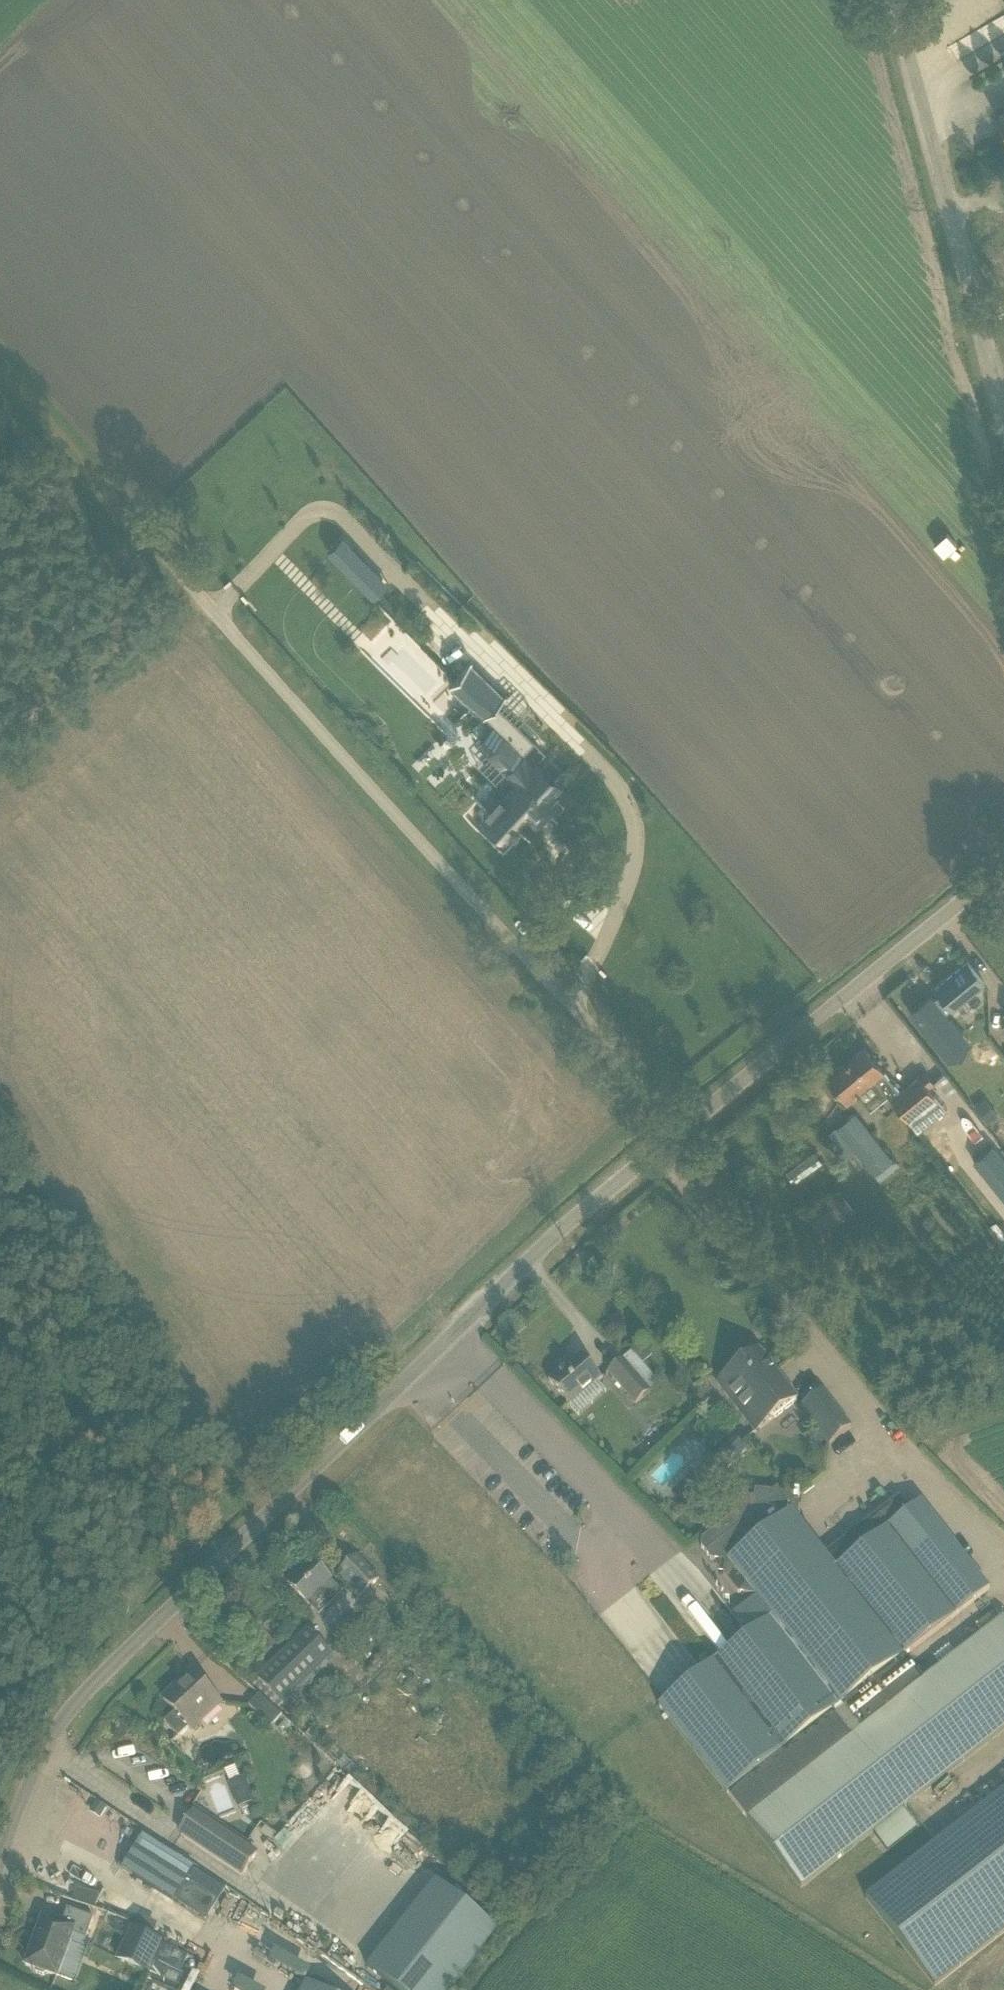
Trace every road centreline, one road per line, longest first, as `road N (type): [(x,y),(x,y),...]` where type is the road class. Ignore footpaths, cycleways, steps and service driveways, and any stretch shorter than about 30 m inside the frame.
road 1 (unclassified): [(0,1865),(51,1739),(84,1699),(267,1516),(677,1136)]
road 2 (track): [(0,333),(183,546),(400,821)]
road 3 (unclassified): [(1003,431),(886,0)]
road 4 (unclassified): [(677,1136),(1003,864)]
road 5 (unclassified): [(677,1136),(400,821)]

